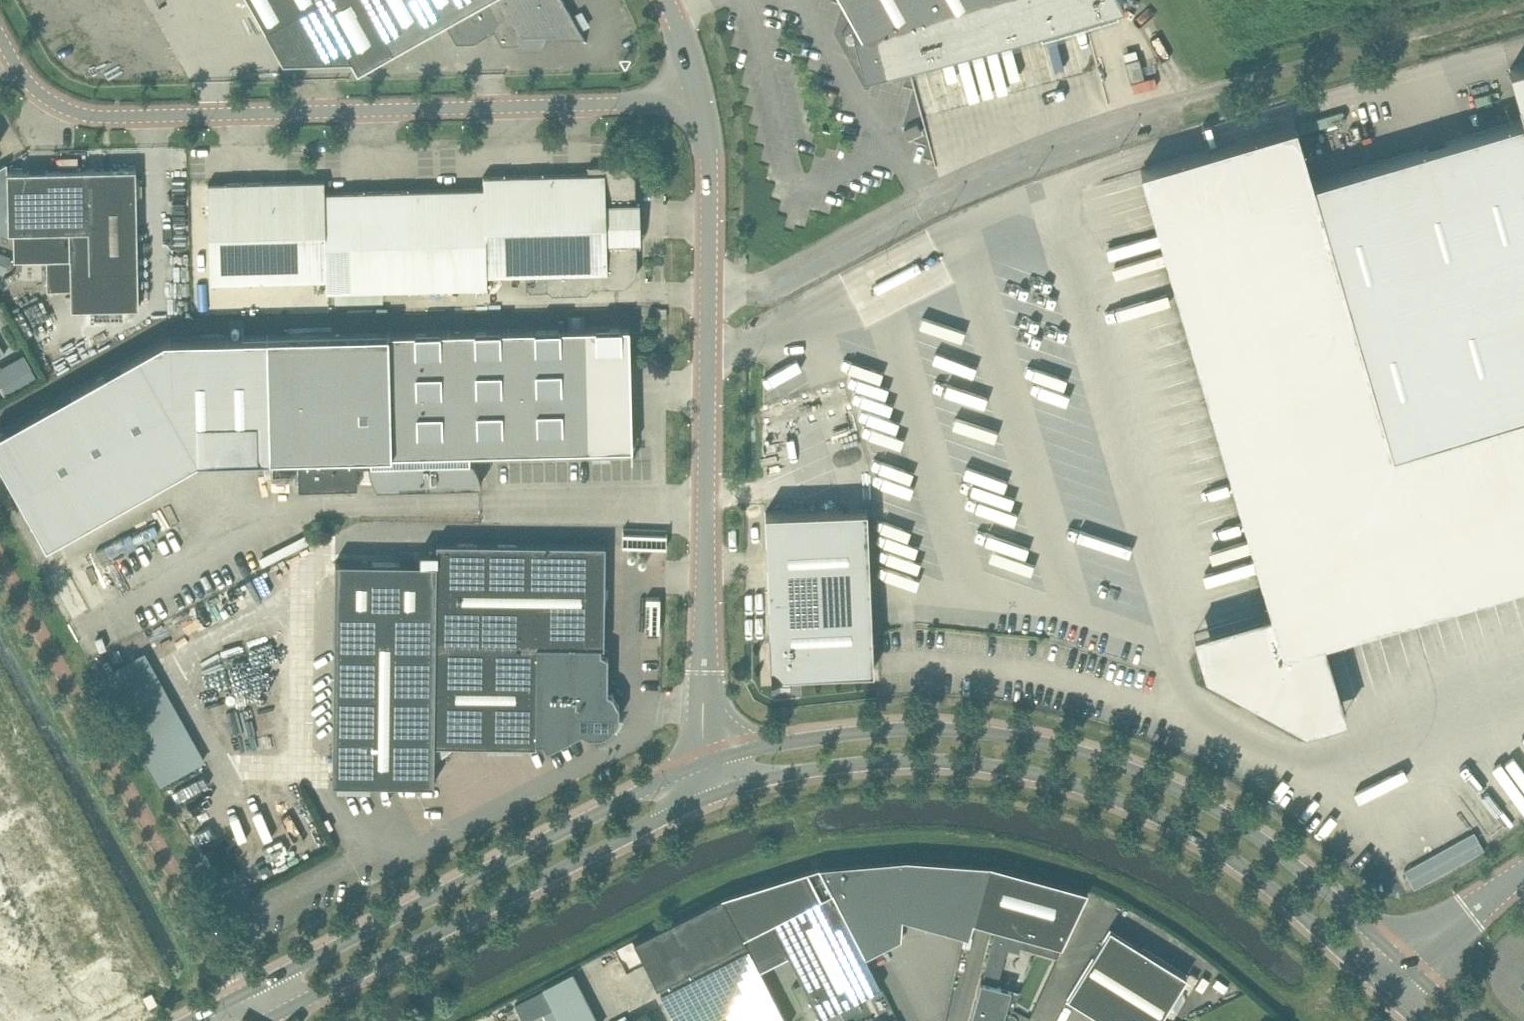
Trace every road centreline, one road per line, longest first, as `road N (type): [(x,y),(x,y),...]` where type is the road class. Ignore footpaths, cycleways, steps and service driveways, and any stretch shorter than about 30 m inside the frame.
road 1 (unclassified): [(709,310),(908,200),(1044,141),(1523,5)]
road 2 (tertiary): [(1402,960),(1294,861),(1228,815),(1151,774),(1063,746),(910,727),(709,760)]
road 3 (unclassified): [(0,35),(48,100),(100,116),(620,103),(696,93)]
road 4 (tertiary): [(724,792),(804,771),(906,761),(998,766),(1091,789),(1236,860),(1378,983)]
road 5 (tertiary): [(709,760),(246,992)]
road 6 (tertiary): [(266,1019),(724,792)]
road 7 (unclassified): [(709,760),(709,310)]
road 8 (unclassified): [(709,310),(710,149),(696,93)]
road 9 (unclassified): [(1523,870),(1402,960)]

